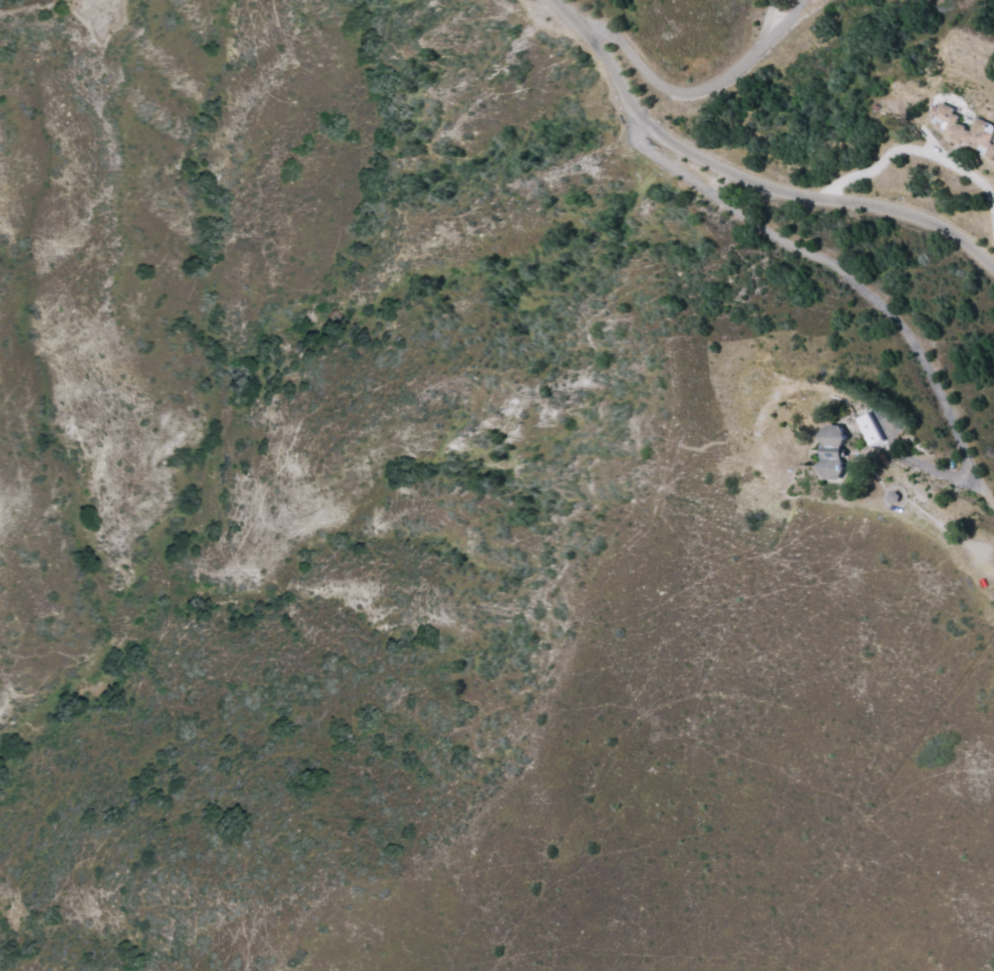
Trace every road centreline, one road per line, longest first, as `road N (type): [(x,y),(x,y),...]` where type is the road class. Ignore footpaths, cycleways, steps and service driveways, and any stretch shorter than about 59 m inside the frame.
road 1 (residential): [(563,0),(606,48),(676,96),(696,95),(727,77),(824,0)]

